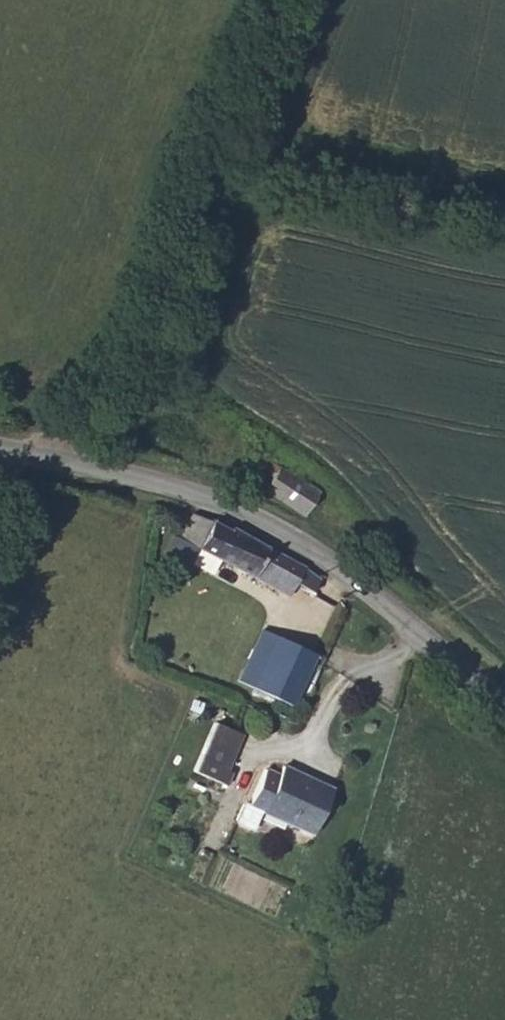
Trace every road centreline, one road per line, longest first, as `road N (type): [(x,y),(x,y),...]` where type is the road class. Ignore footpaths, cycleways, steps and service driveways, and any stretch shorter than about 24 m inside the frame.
road 1 (unclassified): [(0,447),(199,493),(283,529),(504,704)]
road 2 (track): [(38,454),(108,366),(163,262),(269,0)]

